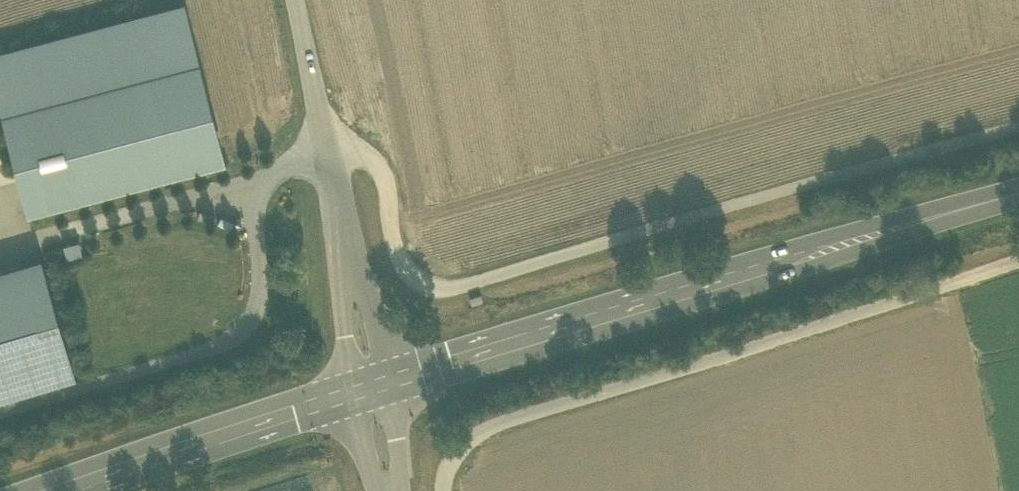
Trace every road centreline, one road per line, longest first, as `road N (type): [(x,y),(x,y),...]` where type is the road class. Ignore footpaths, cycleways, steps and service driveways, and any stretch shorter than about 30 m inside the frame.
road 1 (track): [(1018,125),(453,288),(411,272),(394,232),(387,167),(351,144),(331,144)]
road 2 (primary): [(388,385),(1018,195)]
road 3 (unclassified): [(1018,258),(506,419),(458,449),(447,490)]
road 4 (primary): [(65,490),(352,397)]
road 5 (residential): [(300,0),(348,267)]
road 6 (residential): [(348,267),(340,289),(352,397)]
road 7 (residential): [(388,385),(365,284),(348,267)]

